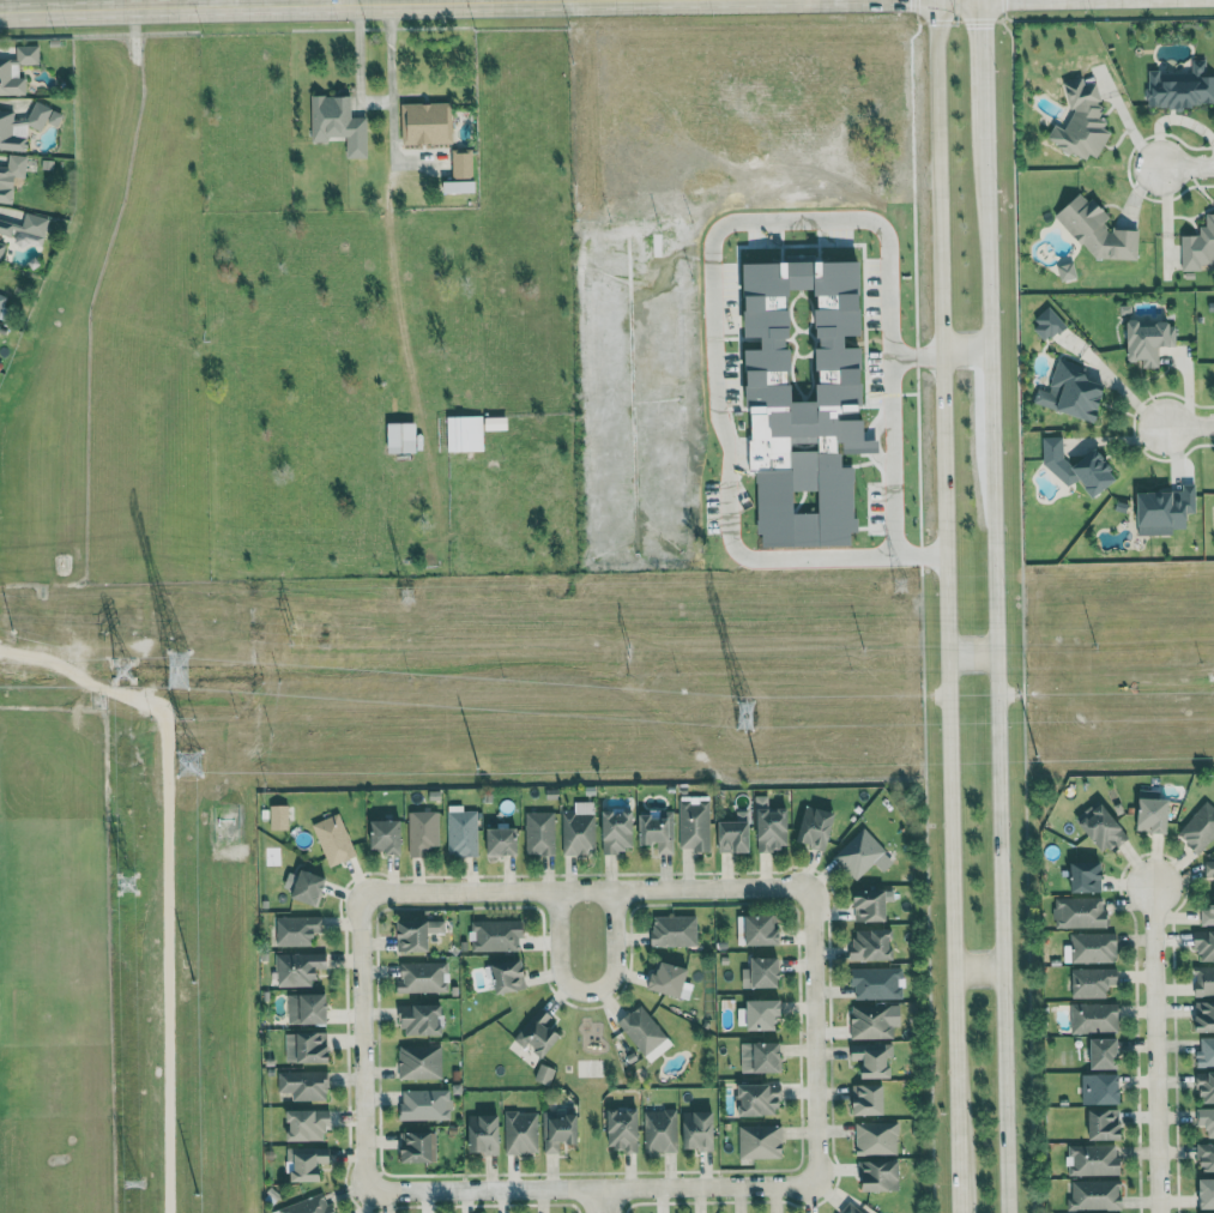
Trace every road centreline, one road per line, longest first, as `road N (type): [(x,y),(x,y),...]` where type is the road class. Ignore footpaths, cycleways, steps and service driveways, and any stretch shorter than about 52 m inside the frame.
road 1 (secondary): [(936,0),(961,1212)]
road 2 (secondary): [(1005,1212),(984,102)]
road 3 (tertiary): [(936,0),(0,15)]
road 4 (residential): [(369,899),(790,887),(807,895)]
road 5 (residential): [(808,1182),(374,1187)]
road 6 (residential): [(1159,1212),(1153,888)]
road 7 (residential): [(808,1182),(819,1166),(807,895)]
road 8 (residential): [(374,1187),(366,1155),(361,922),(369,899)]
road 9 (residential): [(615,892),(612,978),(590,990),(567,983),(561,968),(561,893)]

